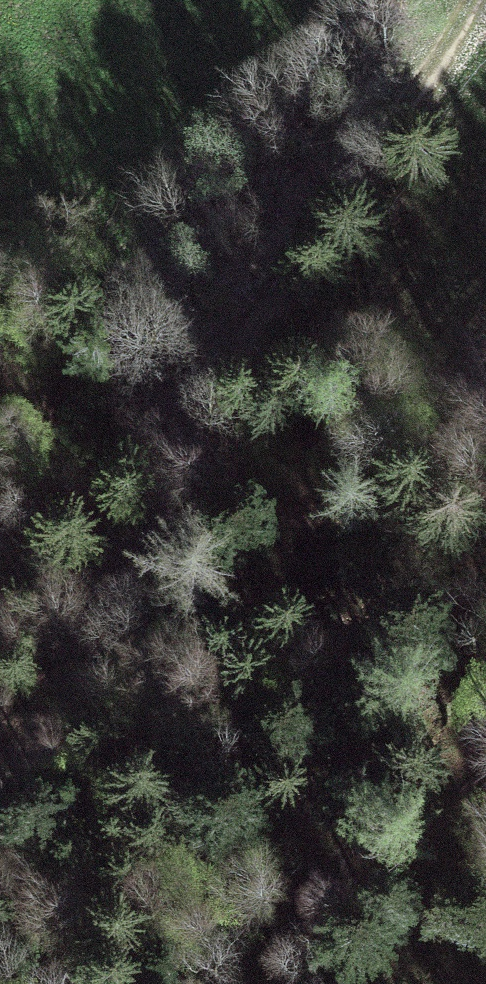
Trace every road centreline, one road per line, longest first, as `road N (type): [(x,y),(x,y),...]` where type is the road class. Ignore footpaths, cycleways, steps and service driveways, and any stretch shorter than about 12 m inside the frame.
road 1 (track): [(155,521),(293,268),(464,0)]
road 2 (track): [(155,521),(0,817)]
road 3 (track): [(0,587),(171,411),(222,396)]

